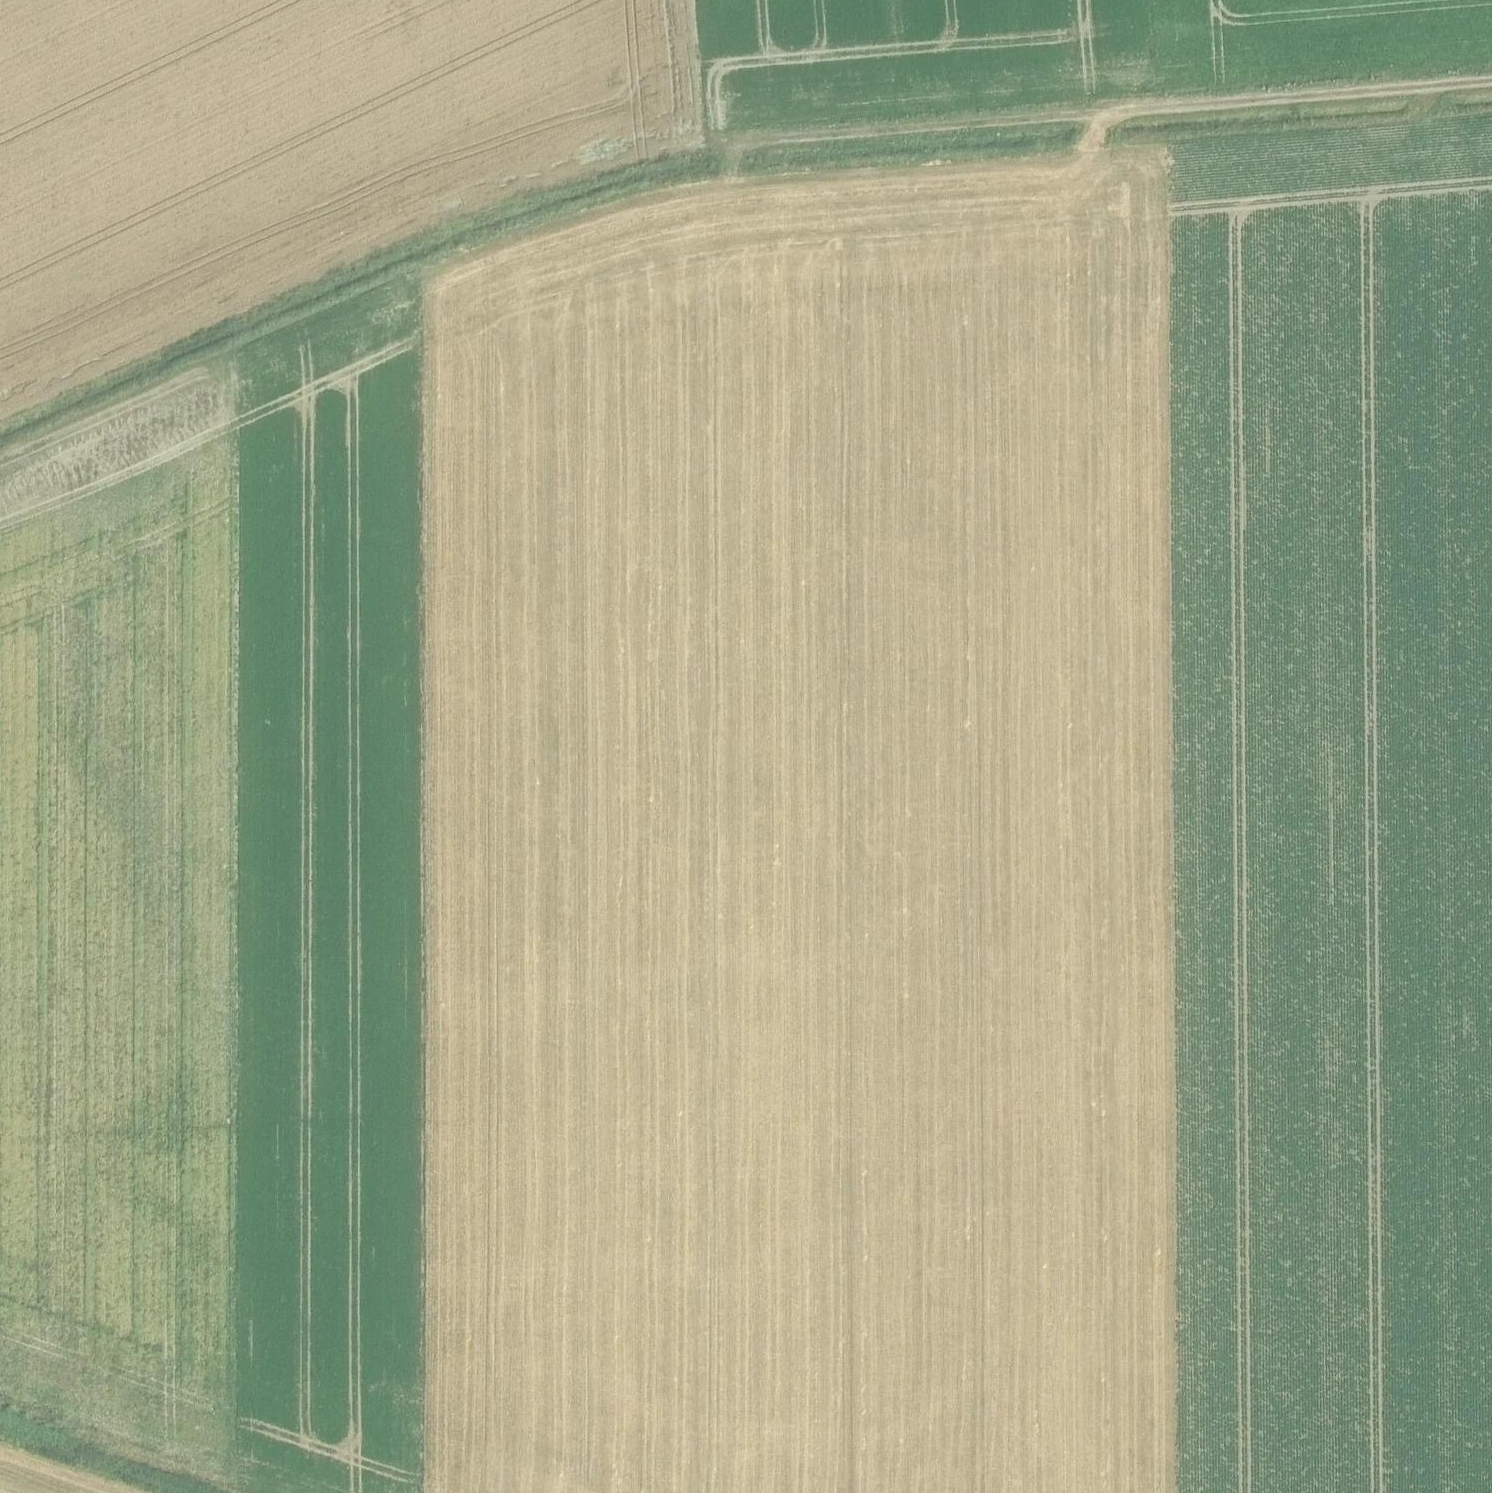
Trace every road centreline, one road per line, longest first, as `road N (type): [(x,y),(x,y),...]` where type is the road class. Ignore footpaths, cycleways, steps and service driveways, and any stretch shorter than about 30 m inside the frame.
road 1 (track): [(1491,81),(707,145)]

